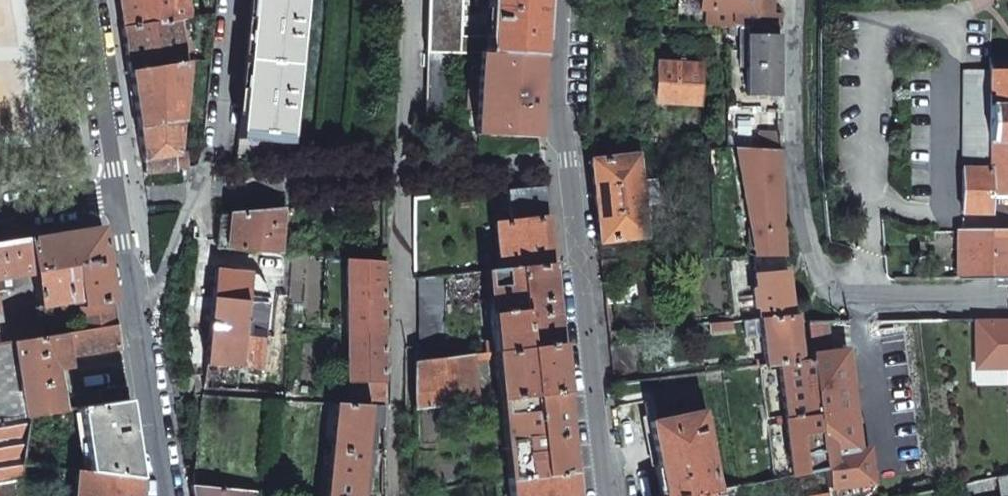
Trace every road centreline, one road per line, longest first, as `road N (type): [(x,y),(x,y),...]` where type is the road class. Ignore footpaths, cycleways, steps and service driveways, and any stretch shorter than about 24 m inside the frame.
road 1 (residential): [(569,0),(565,162),(605,495)]
road 2 (residential): [(797,0),(791,150),(807,246),(835,299),(1007,300)]
road 3 (residential): [(88,0),(118,194)]
road 4 (residential): [(413,0),(409,168)]
road 5 (residential): [(142,344),(167,495)]
road 6 (residential): [(118,194),(142,344)]
road 7 (residential): [(146,495),(142,344)]

